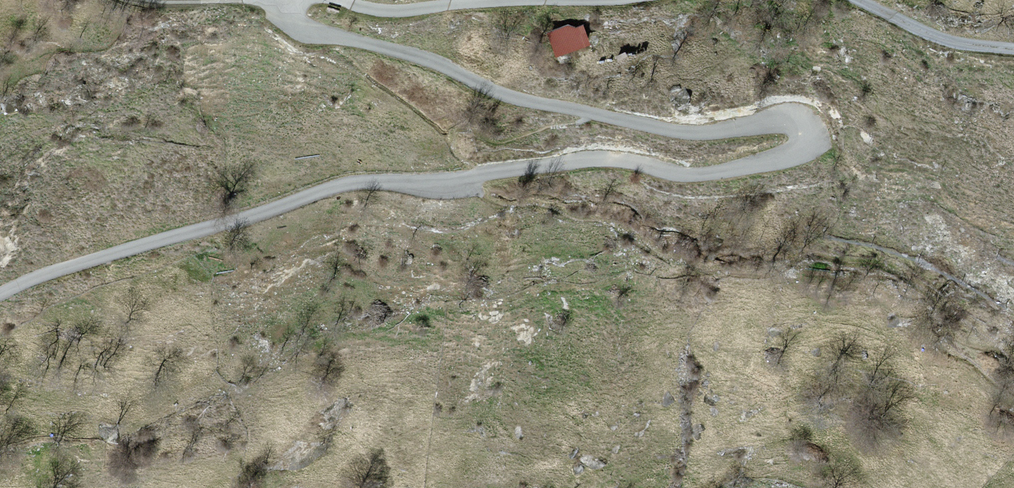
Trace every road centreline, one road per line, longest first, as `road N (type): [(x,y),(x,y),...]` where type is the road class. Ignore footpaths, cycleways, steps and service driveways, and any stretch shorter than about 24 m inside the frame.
road 1 (residential): [(0,304),(338,193),(601,159),(689,176),(791,158),(811,145),(813,131),(795,124),(674,132),(516,98),(406,52),(301,32),(285,11)]
road 2 (track): [(334,0),(398,17),(652,0)]
road 3 (track): [(844,0),(948,50),(1013,57)]

